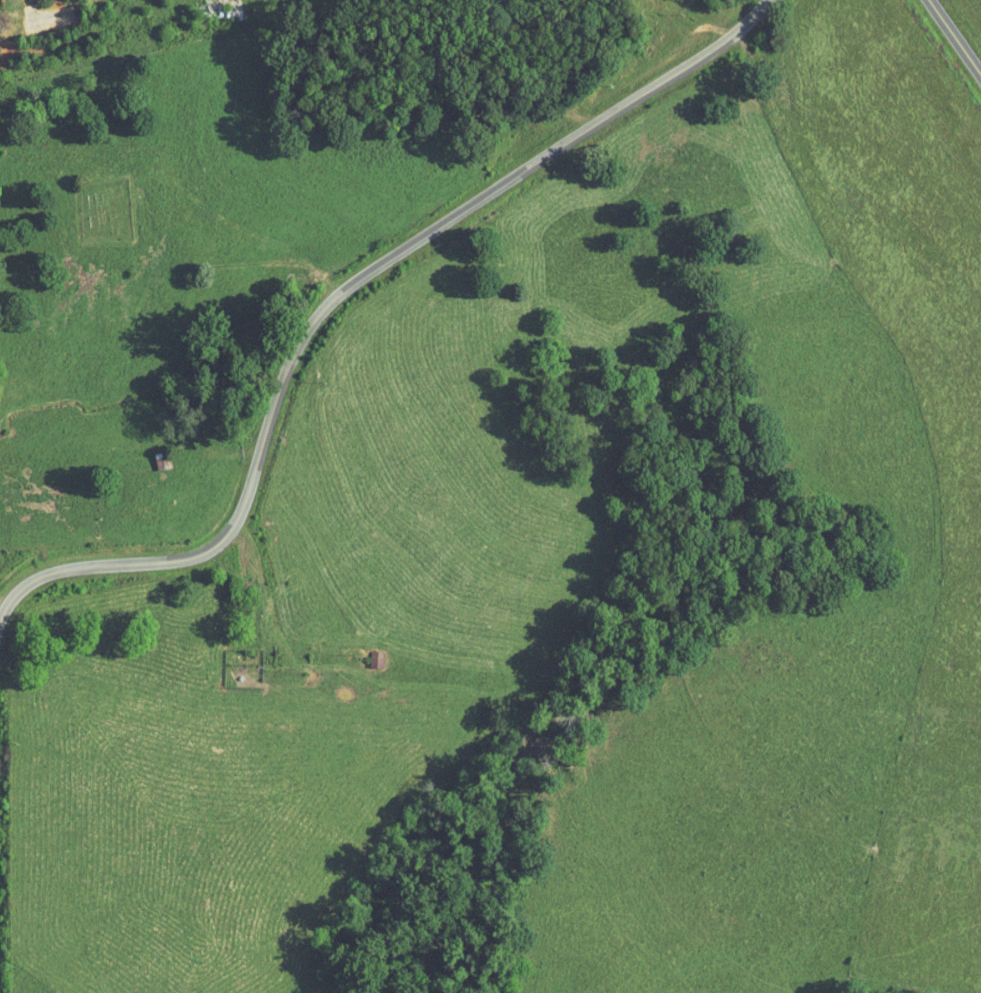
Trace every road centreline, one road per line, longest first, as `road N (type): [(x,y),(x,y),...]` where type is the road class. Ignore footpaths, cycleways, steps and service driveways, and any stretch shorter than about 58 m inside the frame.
road 1 (residential): [(0,604),(37,568),(66,562),(171,569),(216,551),(241,509),(292,352),(347,285),(706,50),(760,0)]

